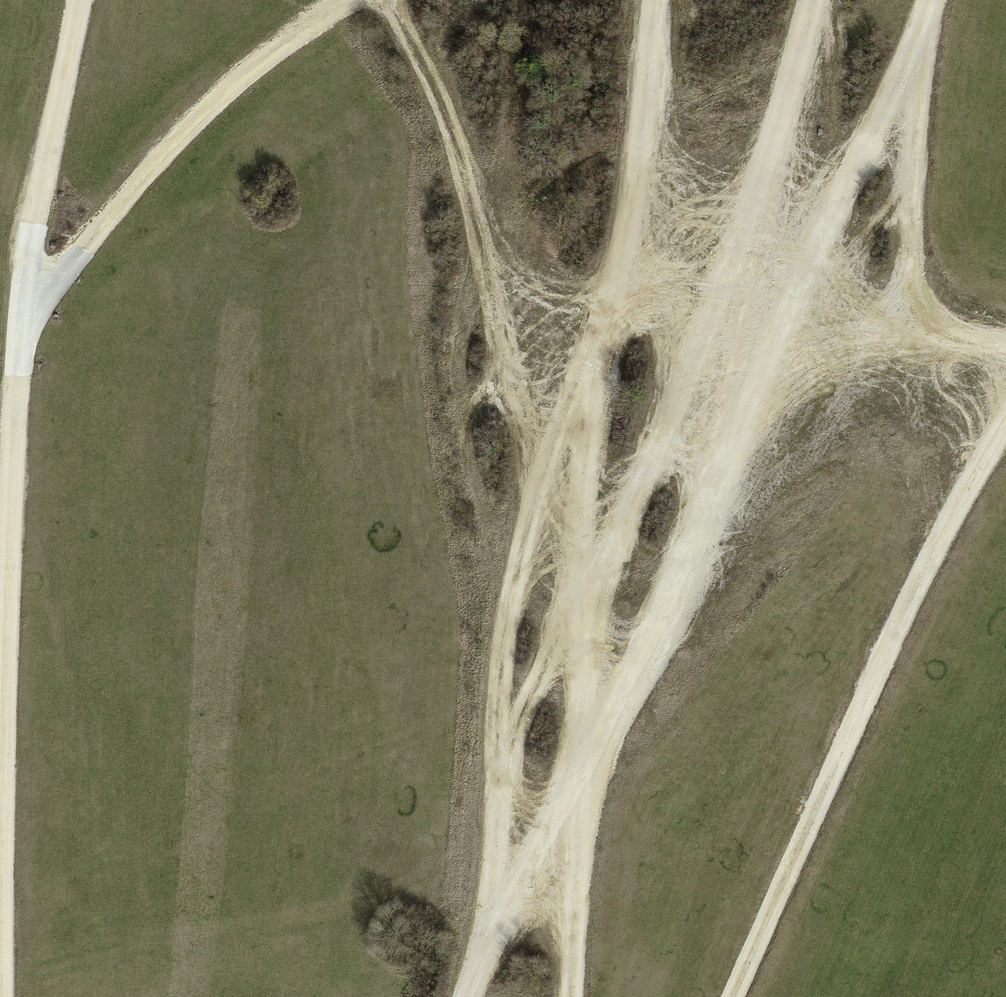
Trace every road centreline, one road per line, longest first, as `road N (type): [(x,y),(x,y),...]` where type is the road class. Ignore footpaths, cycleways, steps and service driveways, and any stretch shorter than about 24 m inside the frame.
road 1 (track): [(81,0),(36,203),(11,437),(4,996)]
road 2 (track): [(465,996),(598,727),(493,295),(620,297)]
road 3 (track): [(747,231),(672,415),(513,716),(498,791),(497,924)]
road 4 (track): [(797,304),(639,669),(598,727),(571,906),(568,996)]
road 5 (track): [(733,996),(917,585),(1005,419)]
road 6 (track): [(1005,342),(880,333),(797,304),(926,0)]
road 7 (track): [(620,297),(561,419),(512,585),(498,687),(498,791)]
road 8 (track): [(21,323),(176,144),(350,0)]
road 9 (track): [(747,231),(620,297),(655,0)]
road 10 (track): [(797,304),(747,231),(815,0)]
road 11 (track): [(493,295),(454,139),(388,0)]

